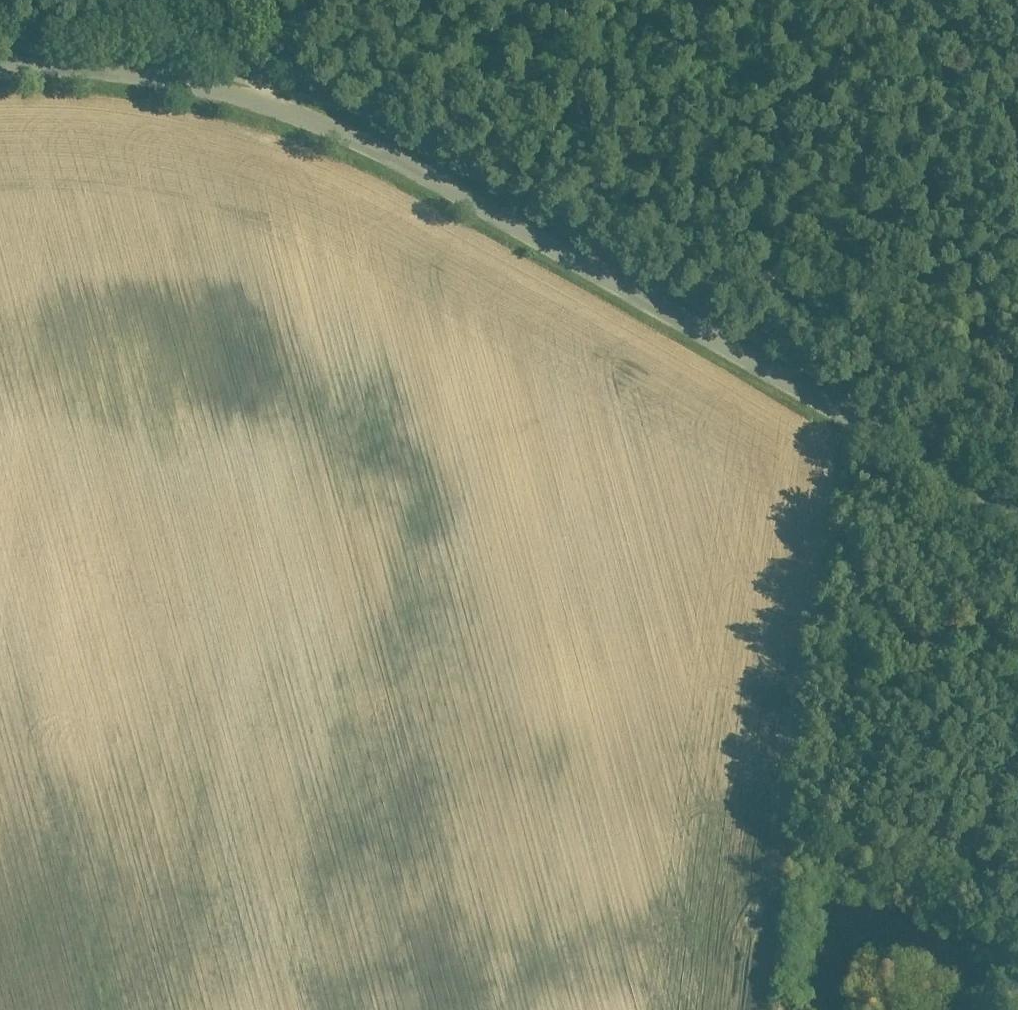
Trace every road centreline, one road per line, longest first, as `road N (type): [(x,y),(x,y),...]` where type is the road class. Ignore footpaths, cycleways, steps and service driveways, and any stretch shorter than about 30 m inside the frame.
road 1 (unclassified): [(0,73),(135,78),(266,105),(494,214),(1017,519)]
road 2 (track): [(266,105),(259,73),(142,0)]

